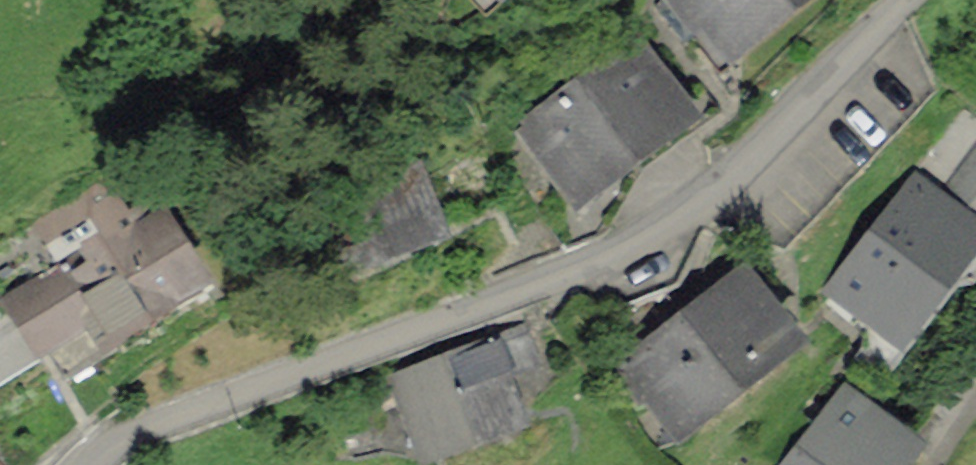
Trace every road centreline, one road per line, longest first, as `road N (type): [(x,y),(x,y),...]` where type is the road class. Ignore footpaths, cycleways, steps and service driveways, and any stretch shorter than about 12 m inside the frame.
road 1 (residential): [(86,464),(145,426),(629,247),(729,176),(854,35),(895,0)]

